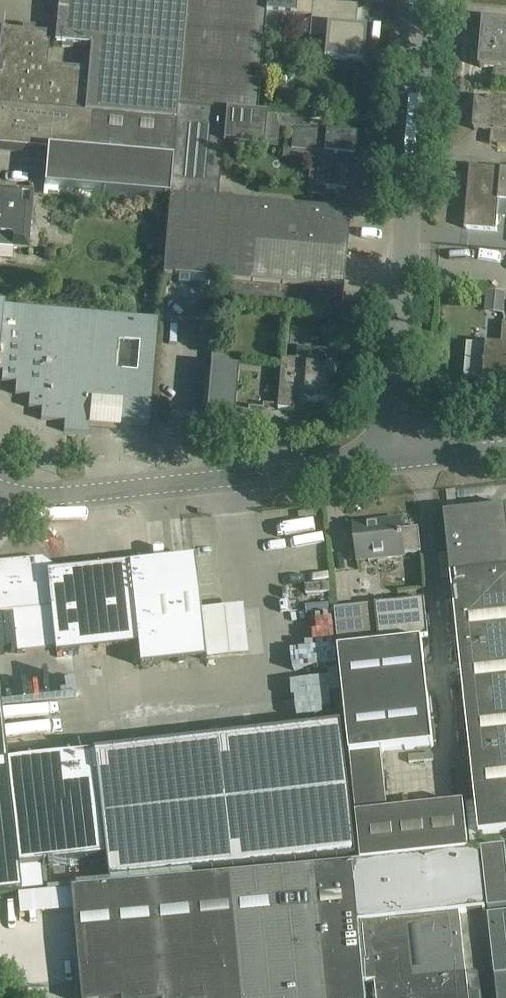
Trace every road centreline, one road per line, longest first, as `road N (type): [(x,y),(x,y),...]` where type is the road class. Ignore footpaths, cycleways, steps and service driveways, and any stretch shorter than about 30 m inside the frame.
road 1 (unclassified): [(402,456),(393,392),(427,0)]
road 2 (unclassified): [(0,496),(47,498),(402,456)]

